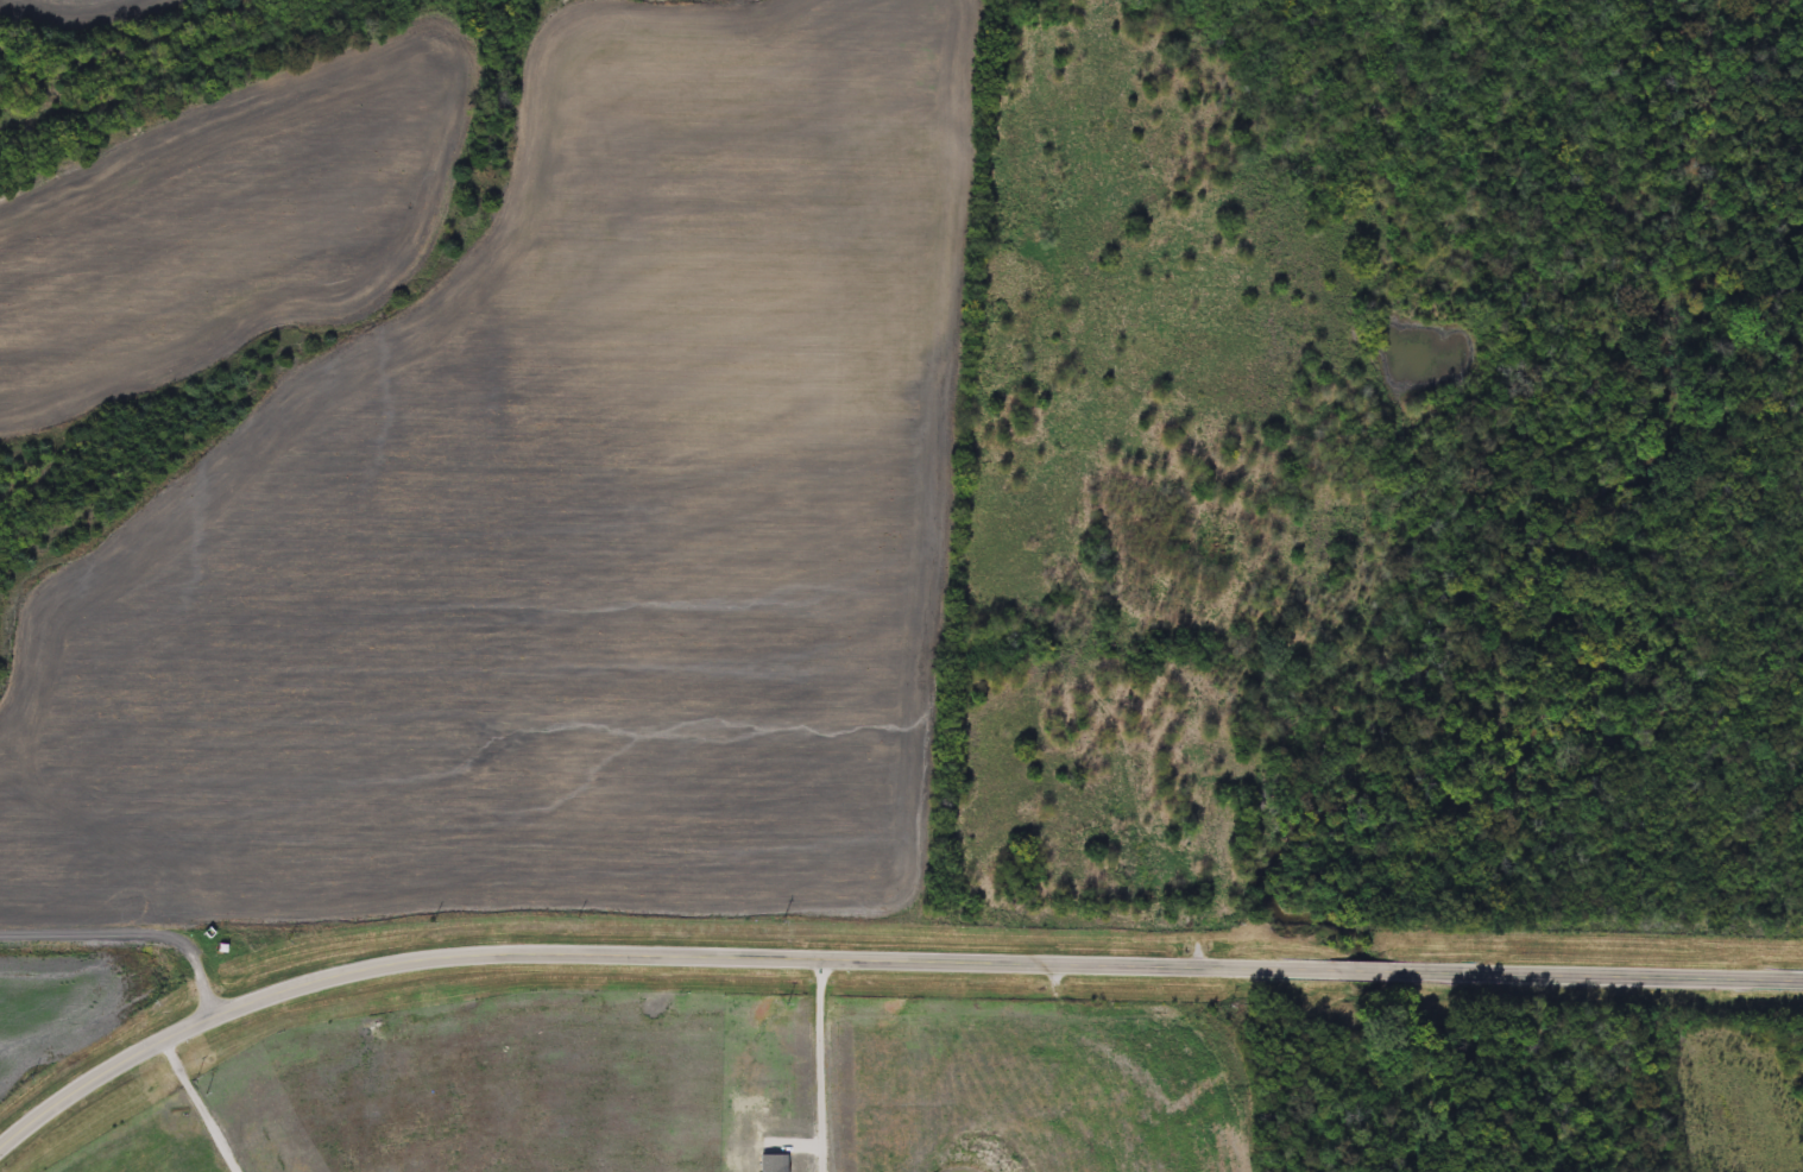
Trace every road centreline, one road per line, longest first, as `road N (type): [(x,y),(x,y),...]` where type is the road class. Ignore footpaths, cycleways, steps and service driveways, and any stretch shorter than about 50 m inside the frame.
road 1 (tertiary): [(0,1150),(77,1090),(197,1026),(295,989),(401,963),(551,953),(1337,971)]
road 2 (tertiary): [(1397,972),(1802,981)]
road 3 (residential): [(222,1015),(168,938),(0,932)]

